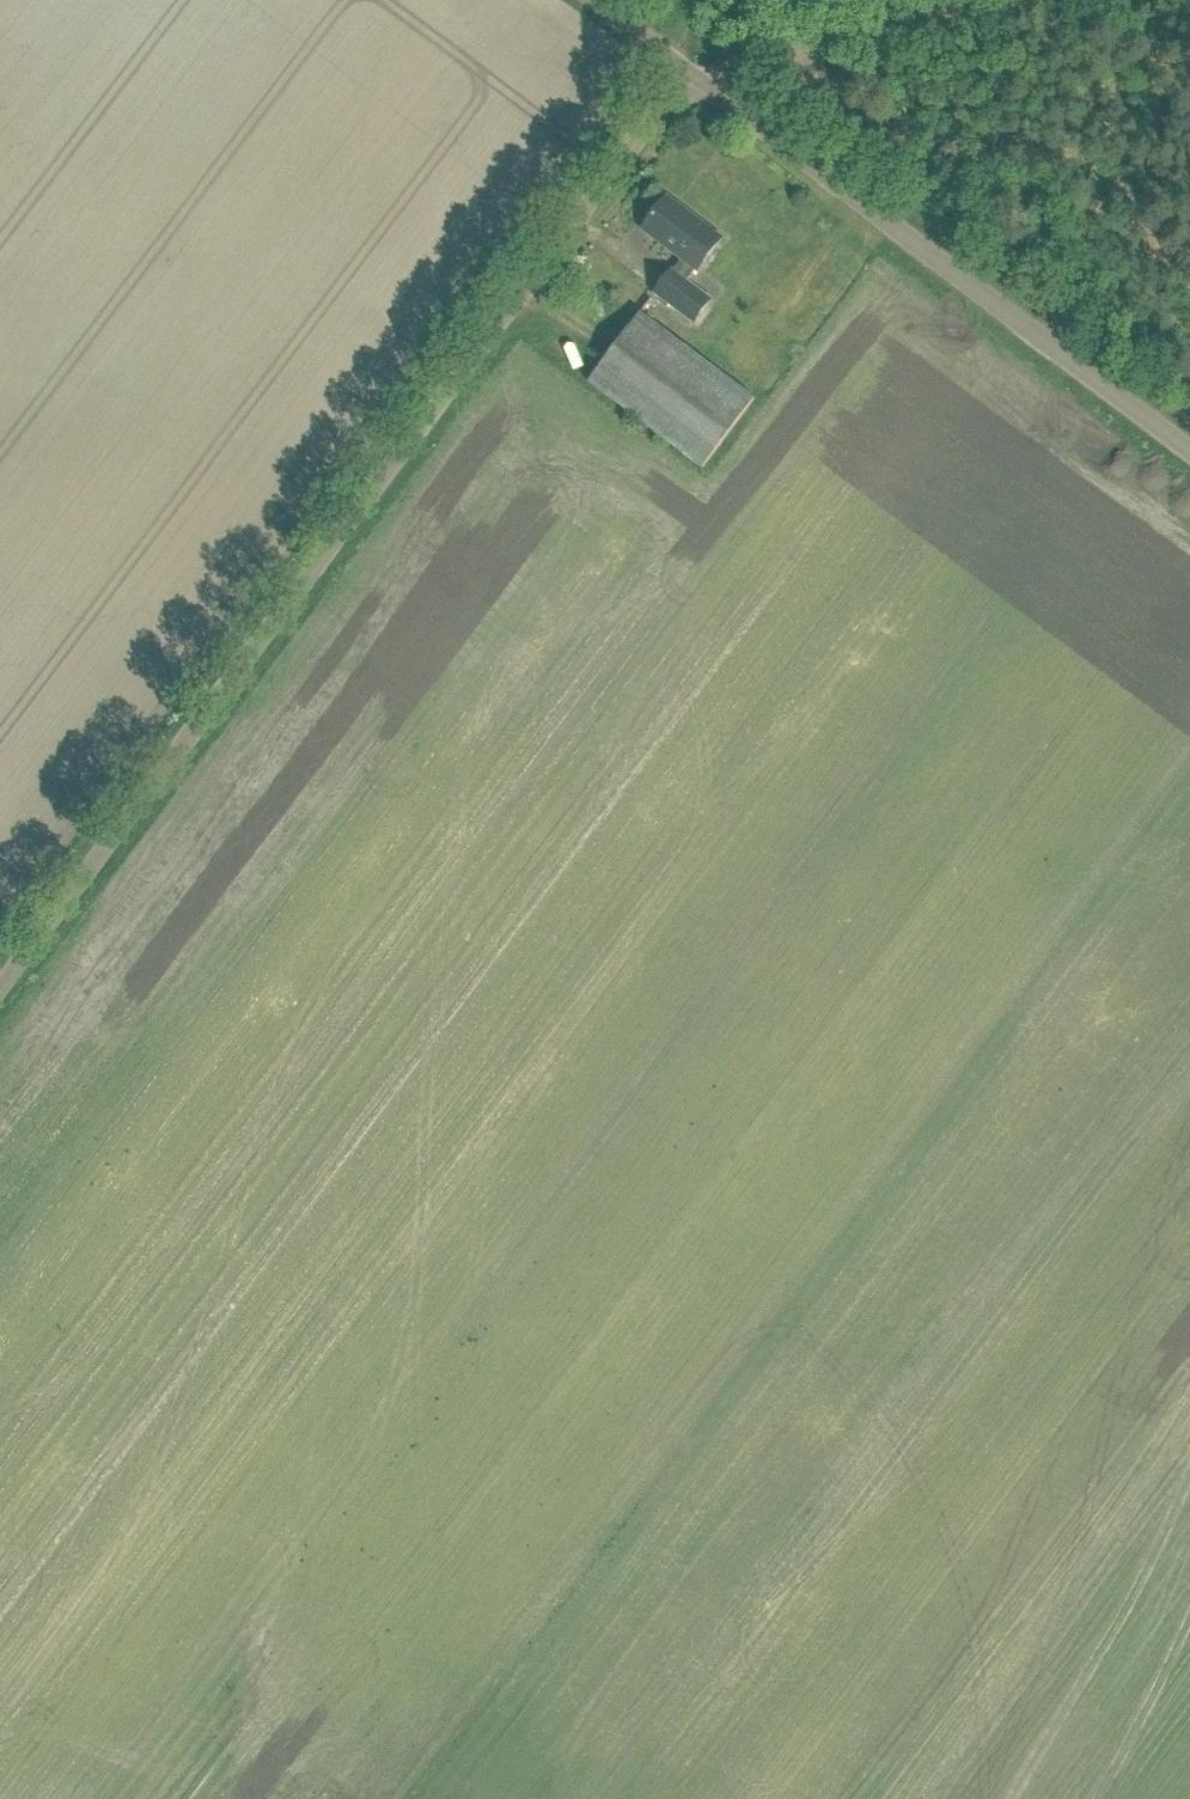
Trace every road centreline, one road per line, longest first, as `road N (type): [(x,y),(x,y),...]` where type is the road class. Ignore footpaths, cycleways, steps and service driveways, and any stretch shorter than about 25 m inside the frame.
road 1 (unclassified): [(0,982),(689,74)]
road 2 (unclassified): [(1189,452),(722,97)]
road 3 (unclassified): [(740,65),(905,27)]
road 4 (track): [(905,27),(1031,0)]
road 5 (unclassified): [(689,74),(590,0)]

